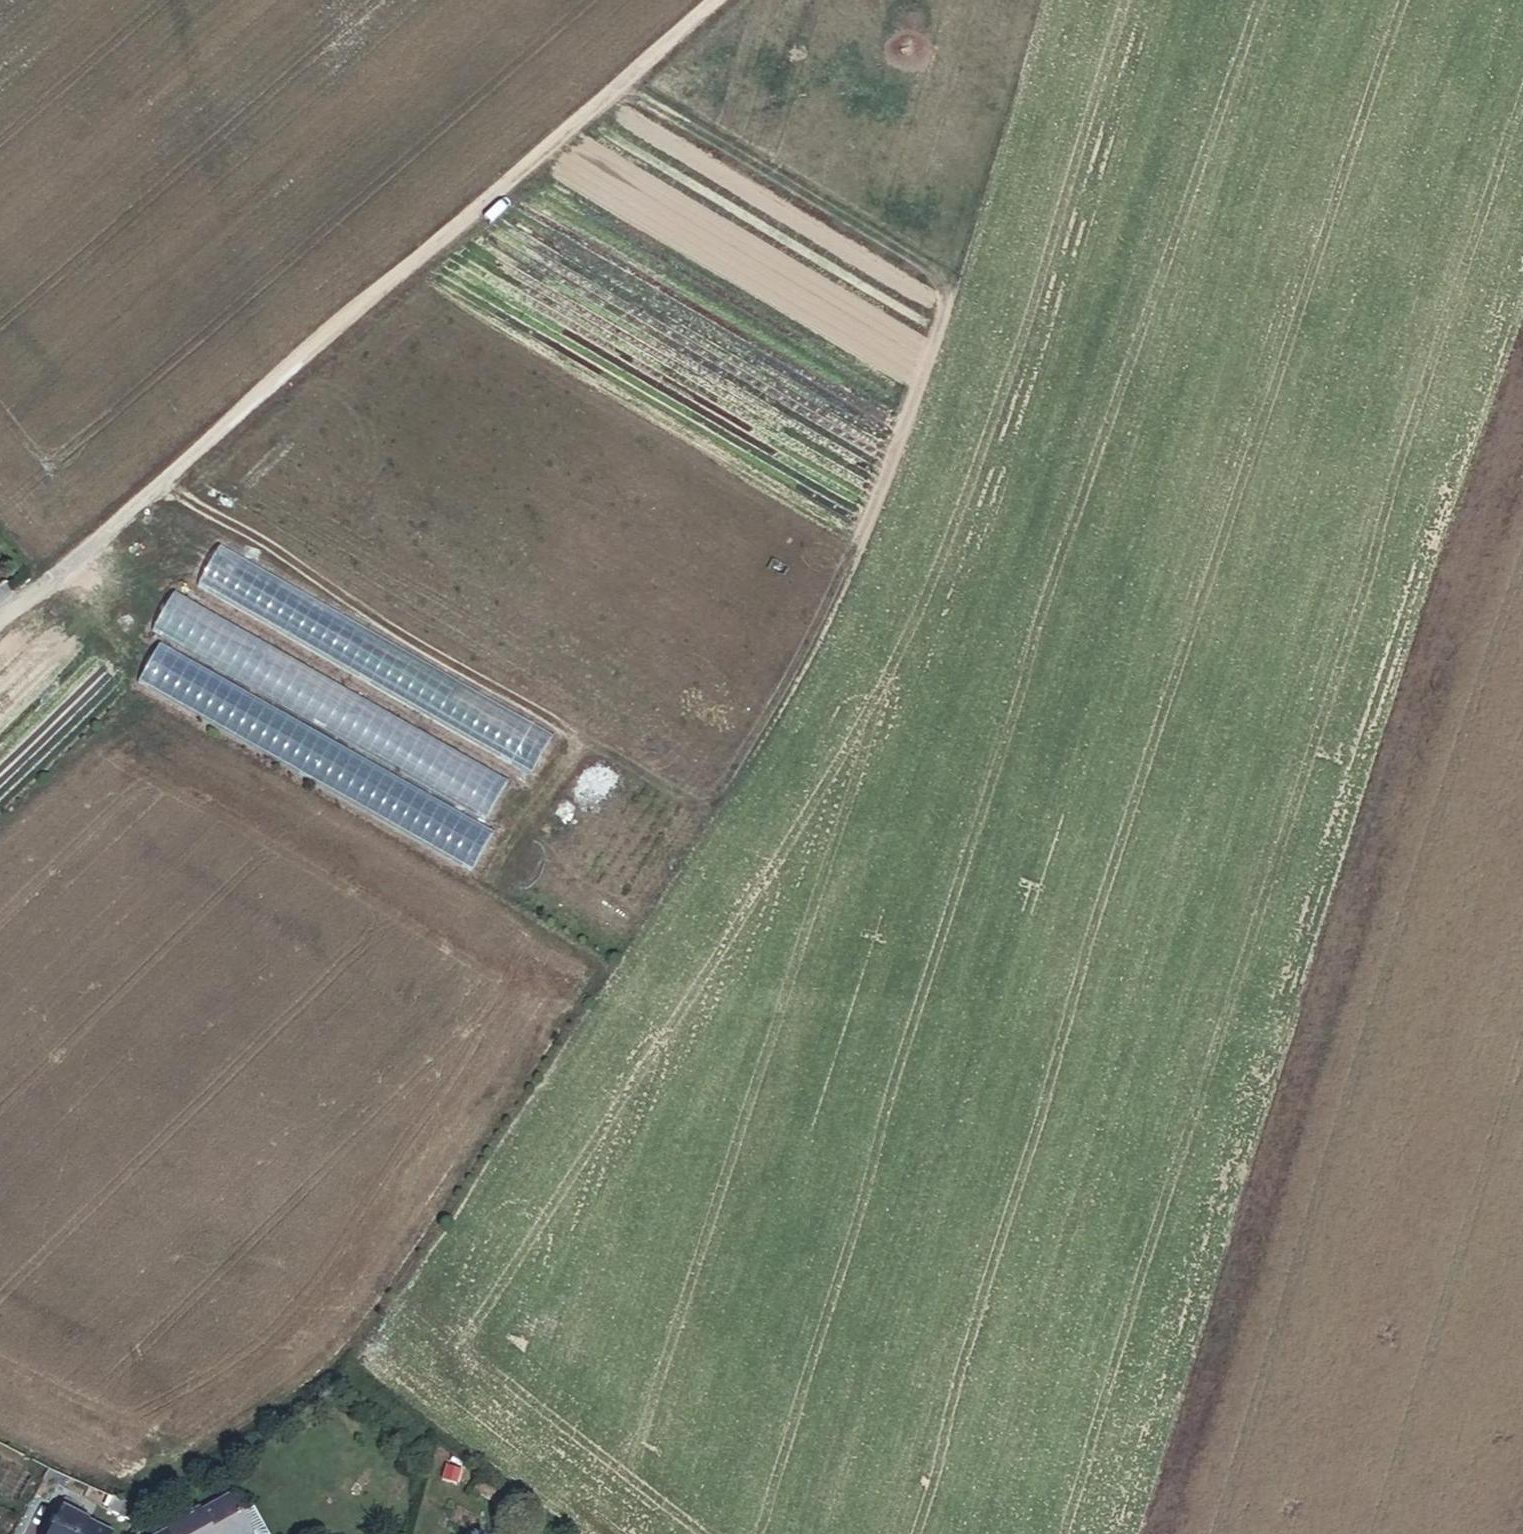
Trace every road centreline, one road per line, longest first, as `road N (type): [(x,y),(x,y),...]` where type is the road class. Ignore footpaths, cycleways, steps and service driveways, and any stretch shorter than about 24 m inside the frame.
road 1 (unclassified): [(35,595),(723,0)]

